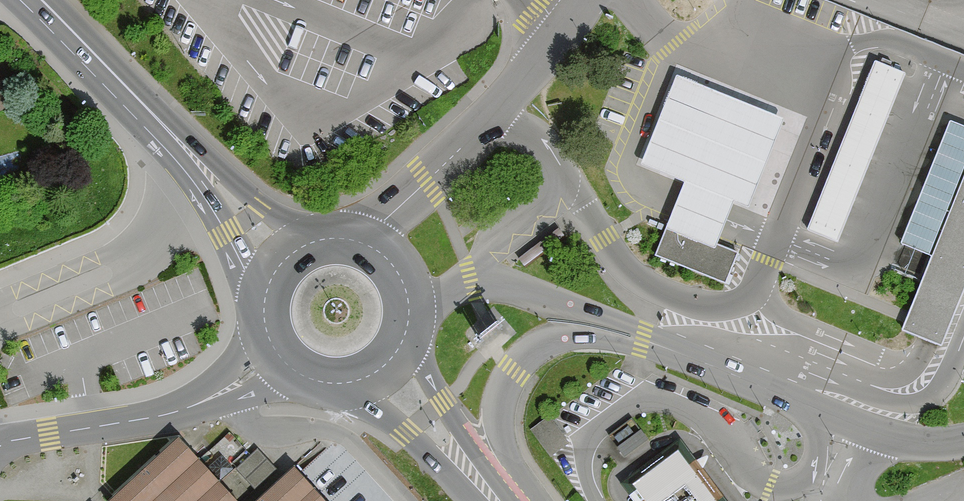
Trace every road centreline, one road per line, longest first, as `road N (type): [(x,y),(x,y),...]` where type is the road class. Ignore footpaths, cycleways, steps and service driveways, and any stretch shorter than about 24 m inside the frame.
road 1 (secondary): [(20,0),(177,162),(265,291)]
road 2 (secondary): [(302,247),(54,0)]
road 3 (residential): [(278,354),(211,400),(178,412),(0,442)]
road 4 (secondary): [(498,500),(433,385),(400,345)]
road 5 (secondary): [(400,345),(409,304),(392,264),(347,239),(302,247)]
road 6 (secondary): [(355,381),(490,500)]

